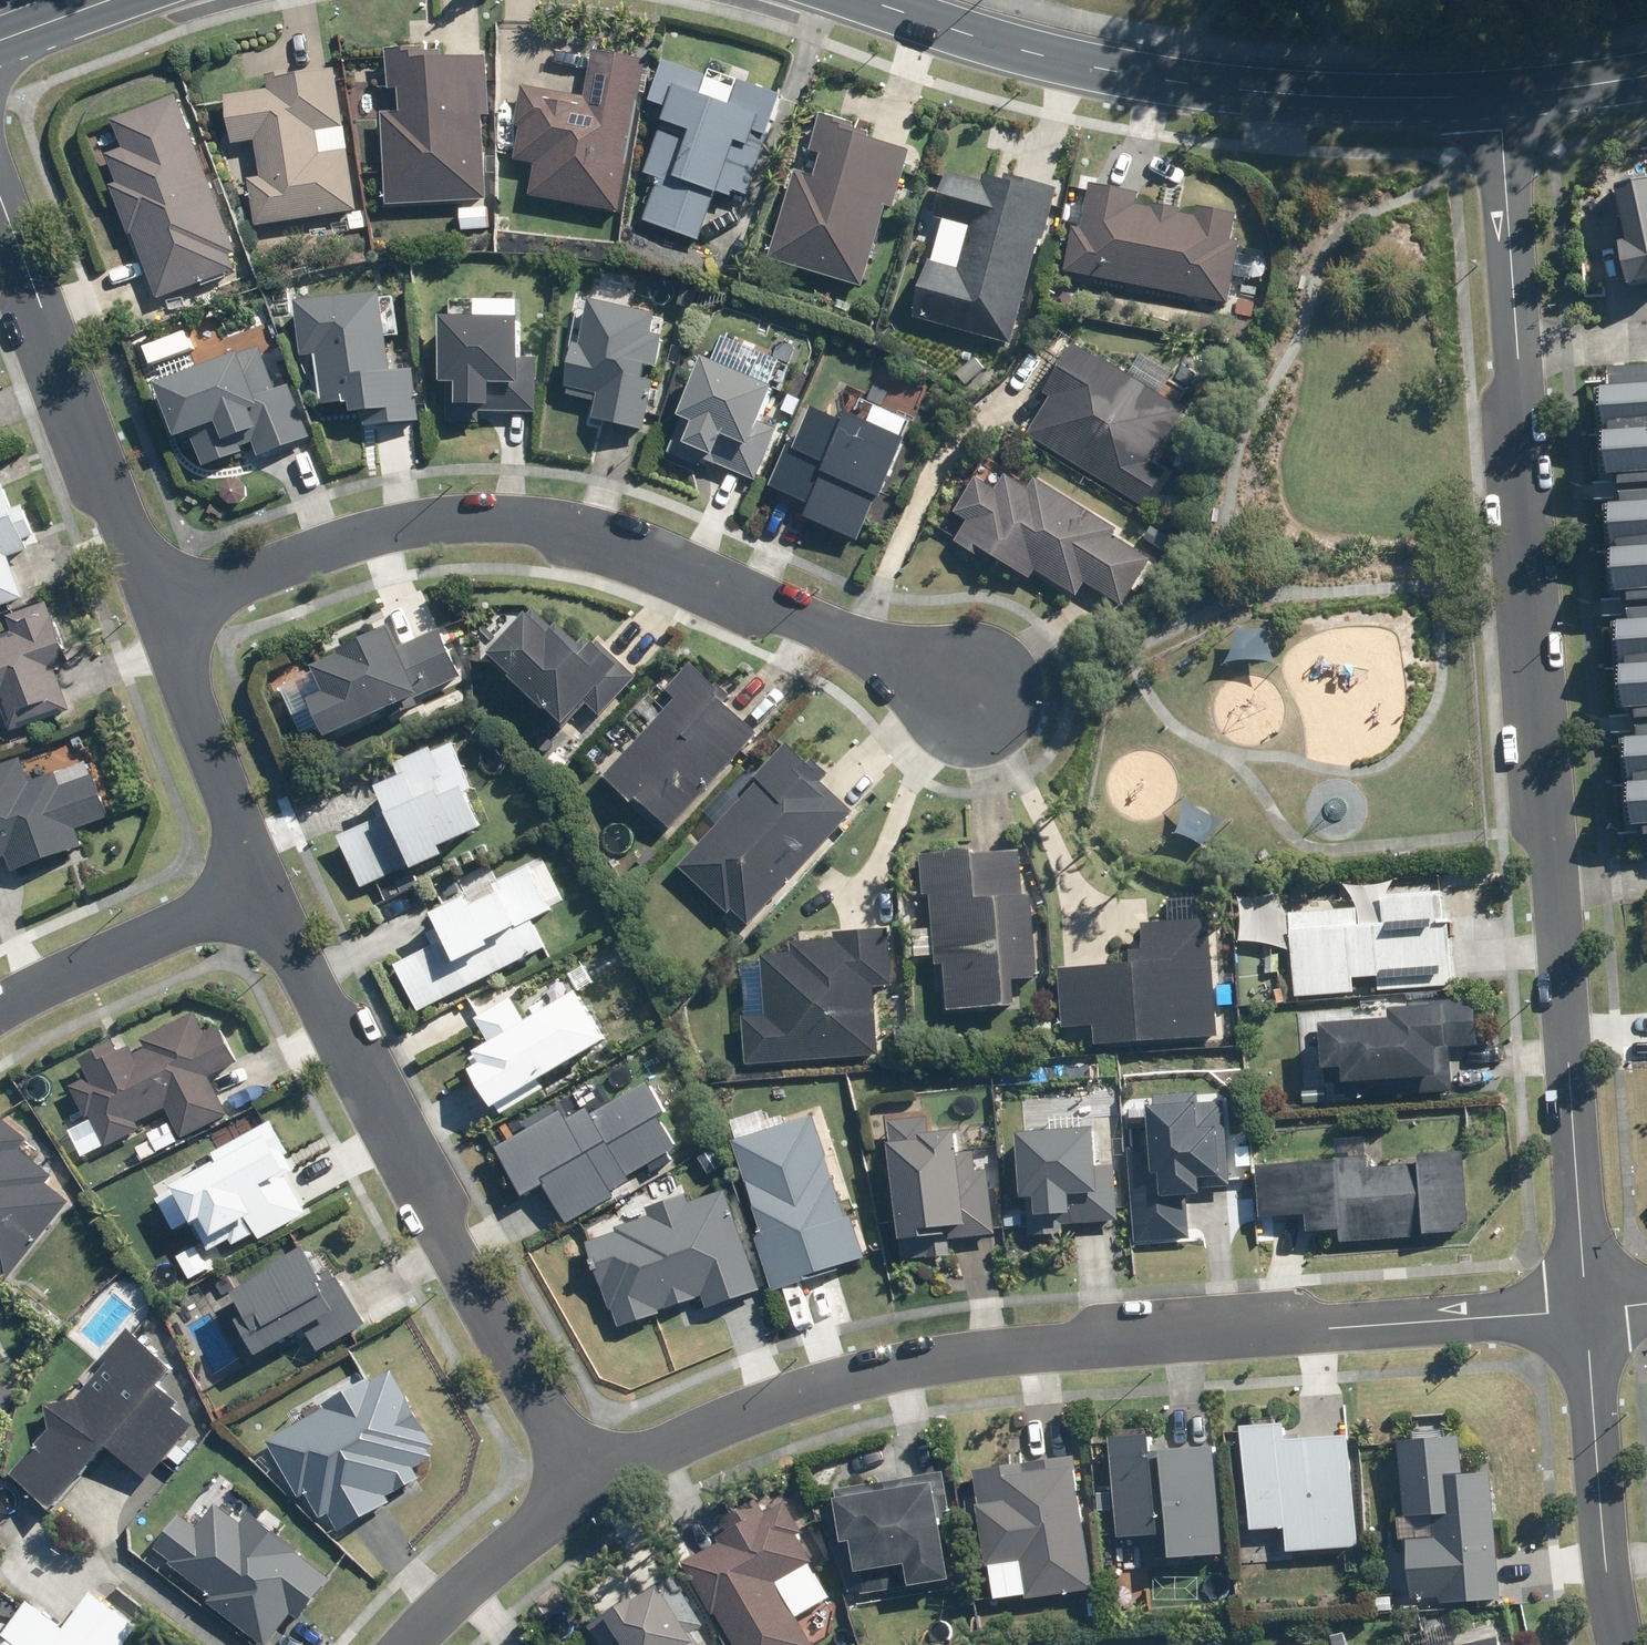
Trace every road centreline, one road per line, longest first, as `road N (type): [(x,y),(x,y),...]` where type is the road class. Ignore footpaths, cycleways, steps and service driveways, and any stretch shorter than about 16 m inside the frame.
road 1 (residential): [(583,1483),(750,1406),(873,1371),(1025,1351),(1579,1308)]
road 2 (residential): [(173,612),(367,535),(488,515),(595,530),(668,551),(973,696)]
road 3 (residential): [(270,881),(583,1483)]
road 4 (secondary): [(1501,90),(1329,98),(1183,77),(1096,62),(882,0)]
road 5 (residential): [(1552,887),(1513,320)]
road 6 (residential): [(0,192),(173,612)]
road 7 (residential): [(1579,1308),(1552,887)]
road 8 (residential): [(1623,1644),(1579,1308)]
road 9 (residential): [(270,881),(0,1004)]
road 10 (residential): [(173,612),(270,881)]
road 11 (residential): [(416,1644),(583,1483)]
road 12 (residential): [(1513,320),(1501,90)]
road 13 (secondary): [(1646,72),(1501,90)]
road 14 (residential): [(1513,320),(1566,331),(1646,330)]

